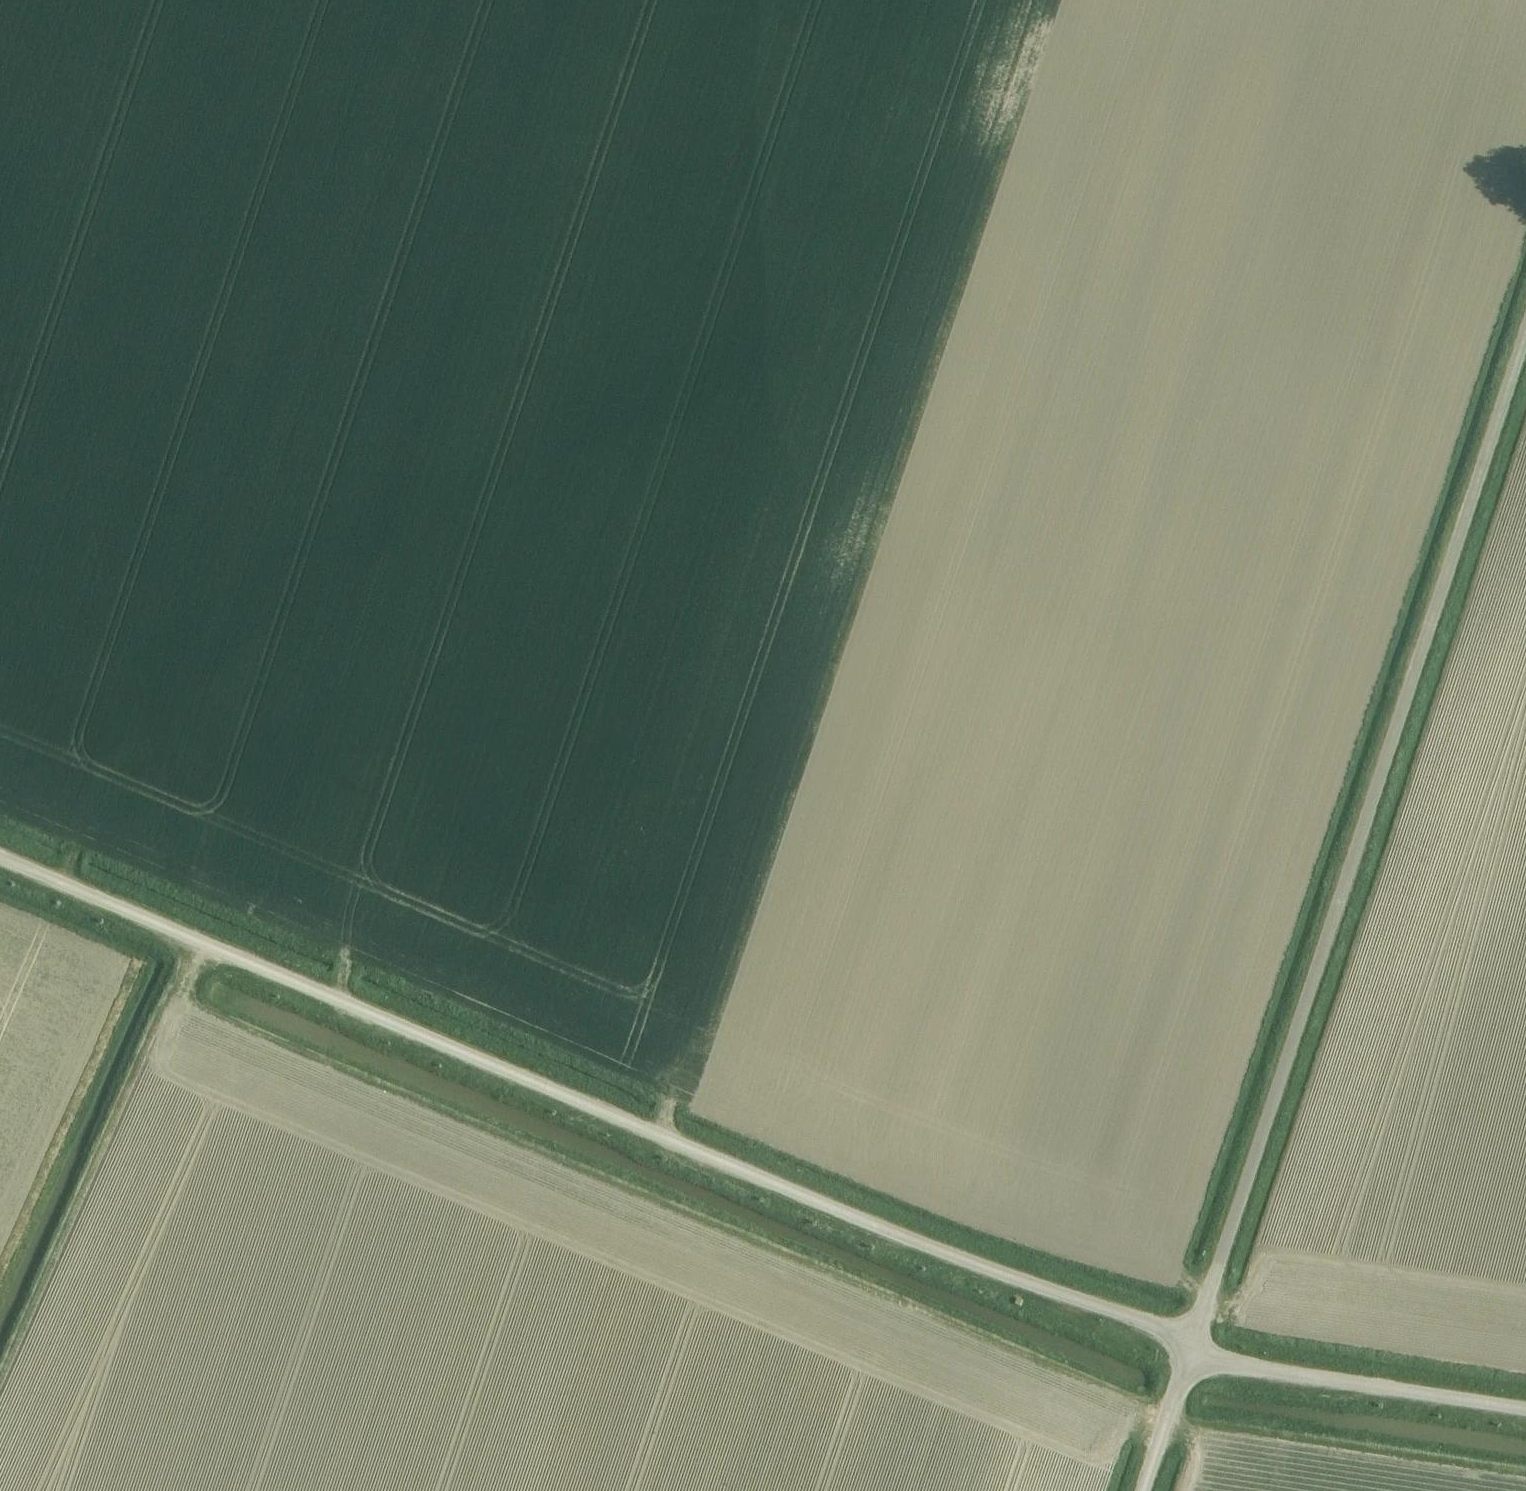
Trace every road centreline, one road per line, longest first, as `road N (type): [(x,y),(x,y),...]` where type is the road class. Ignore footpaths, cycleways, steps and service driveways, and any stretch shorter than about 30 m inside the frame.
road 1 (unclassified): [(1194,1347),(1164,1327),(846,1214),(0,875)]
road 2 (unclassified): [(1194,1347),(1525,333)]
road 3 (unclassified): [(1525,1410),(1234,1365),(1194,1347)]
road 4 (unclassified): [(1145,1490),(1194,1347)]

